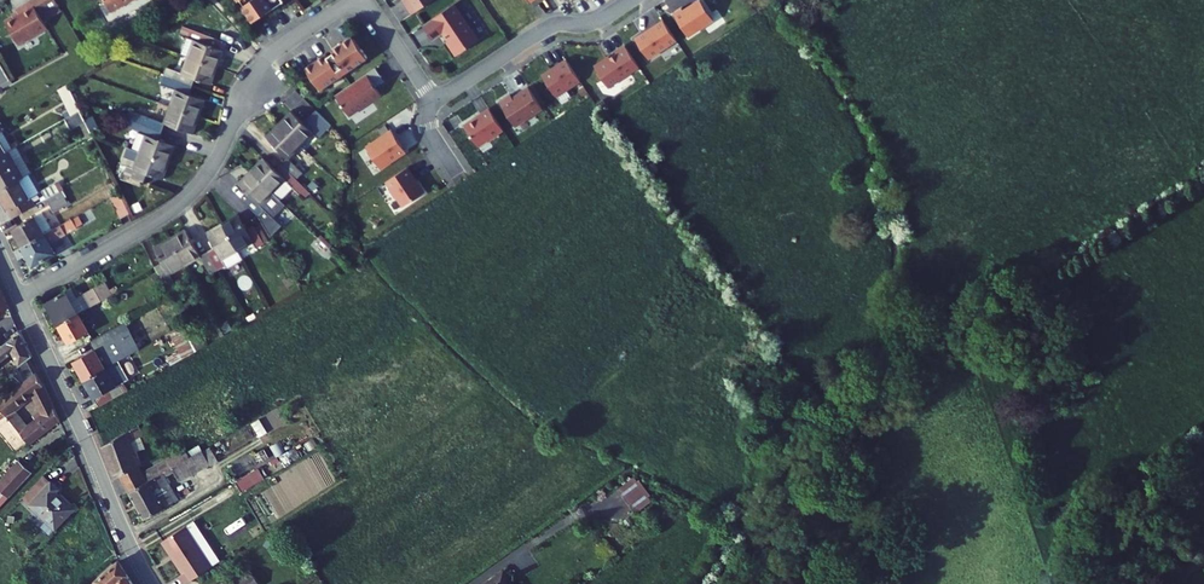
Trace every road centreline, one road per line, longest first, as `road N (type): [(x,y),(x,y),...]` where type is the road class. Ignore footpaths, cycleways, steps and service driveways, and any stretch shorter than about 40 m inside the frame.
road 1 (residential): [(355,0),(271,56),(209,173),(184,202),(20,299)]
road 2 (residential): [(151,583),(20,299)]
road 3 (residential): [(627,0),(581,31),(547,34),(440,106)]
road 4 (residential): [(440,106),(365,0)]

